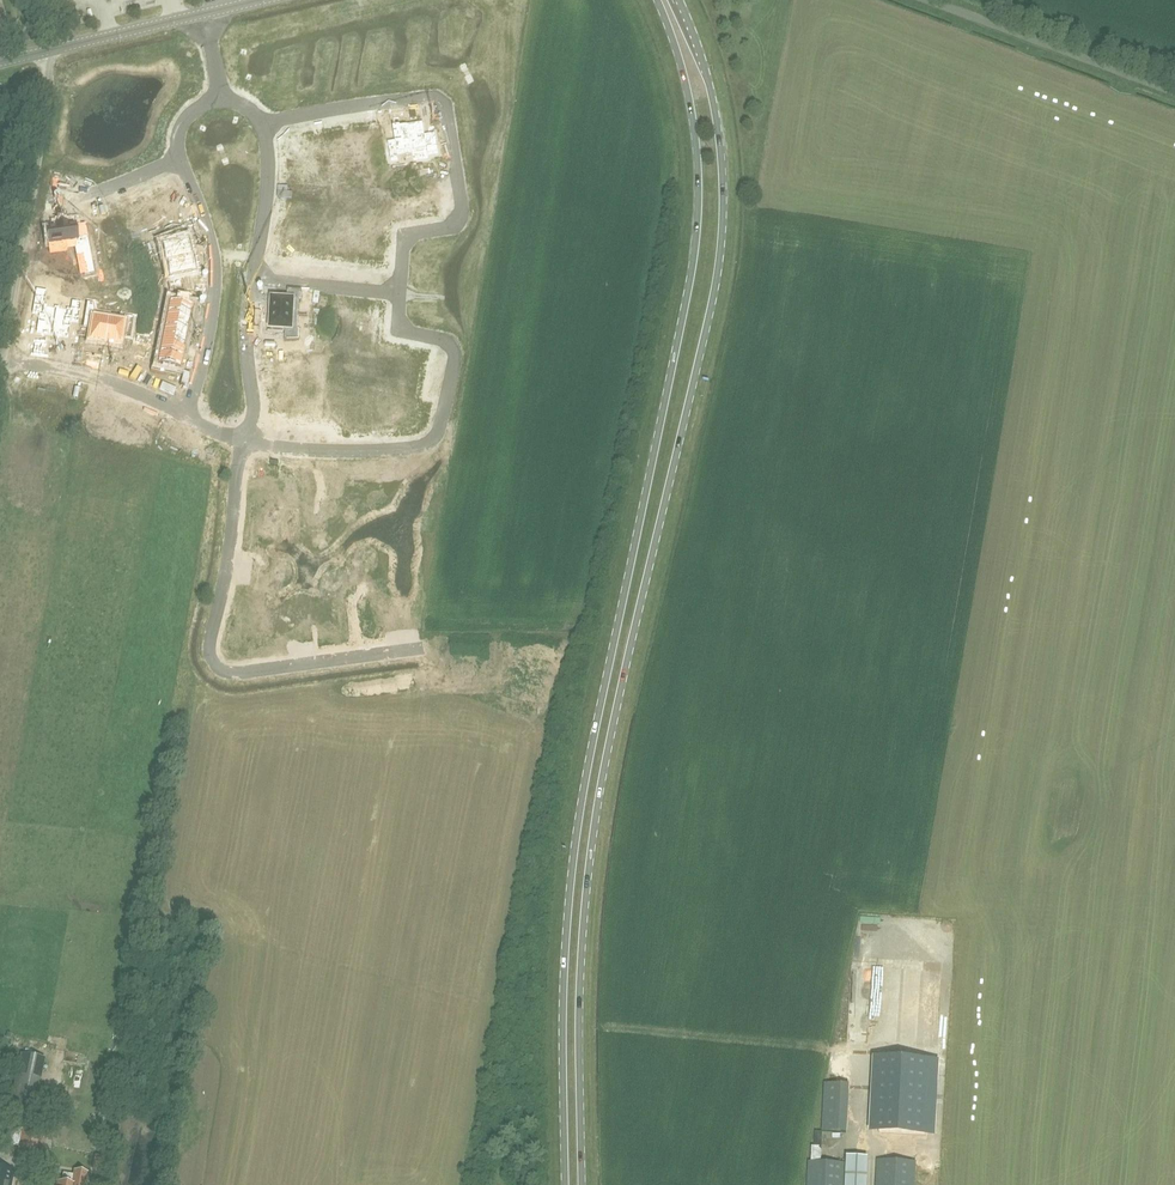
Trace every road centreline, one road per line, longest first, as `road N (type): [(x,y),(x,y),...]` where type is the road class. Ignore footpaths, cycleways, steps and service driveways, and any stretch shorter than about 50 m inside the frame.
road 1 (primary): [(582,1184),(580,970),(596,811),(721,251),(719,136),(680,0)]
road 2 (primary): [(657,0),(690,105),(698,222),(576,838),(564,981),(565,1184)]
road 3 (residential): [(245,442),(210,662),(234,672),(422,648)]
road 4 (residential): [(267,126),(439,108),(461,219),(407,234),(399,293)]
road 5 (residential): [(399,293),(397,319),(407,333),(454,347),(436,431),(425,443),(382,452),(245,442)]
road 6 (residential): [(3,361),(49,89),(44,52)]
road 7 (residential): [(189,417),(211,266),(206,228),(177,159)]
road 8 (unclassified): [(1174,91),(926,0)]
road 9 (residential): [(189,417),(101,378),(3,361)]
road 10 (residential): [(170,664),(154,681),(0,702)]
road 11 (residential): [(253,279),(246,349),(256,405),(245,442)]
road 12 (unclassified): [(44,52),(204,14)]
road 13 (residential): [(267,126),(253,279)]
road 14 (residential): [(253,279),(399,293)]
road 15 (residential): [(177,159),(113,189),(77,198),(45,194)]
road 16 (residential): [(102,524),(6,493),(0,530)]
road 17 (residential): [(170,664),(165,533)]

